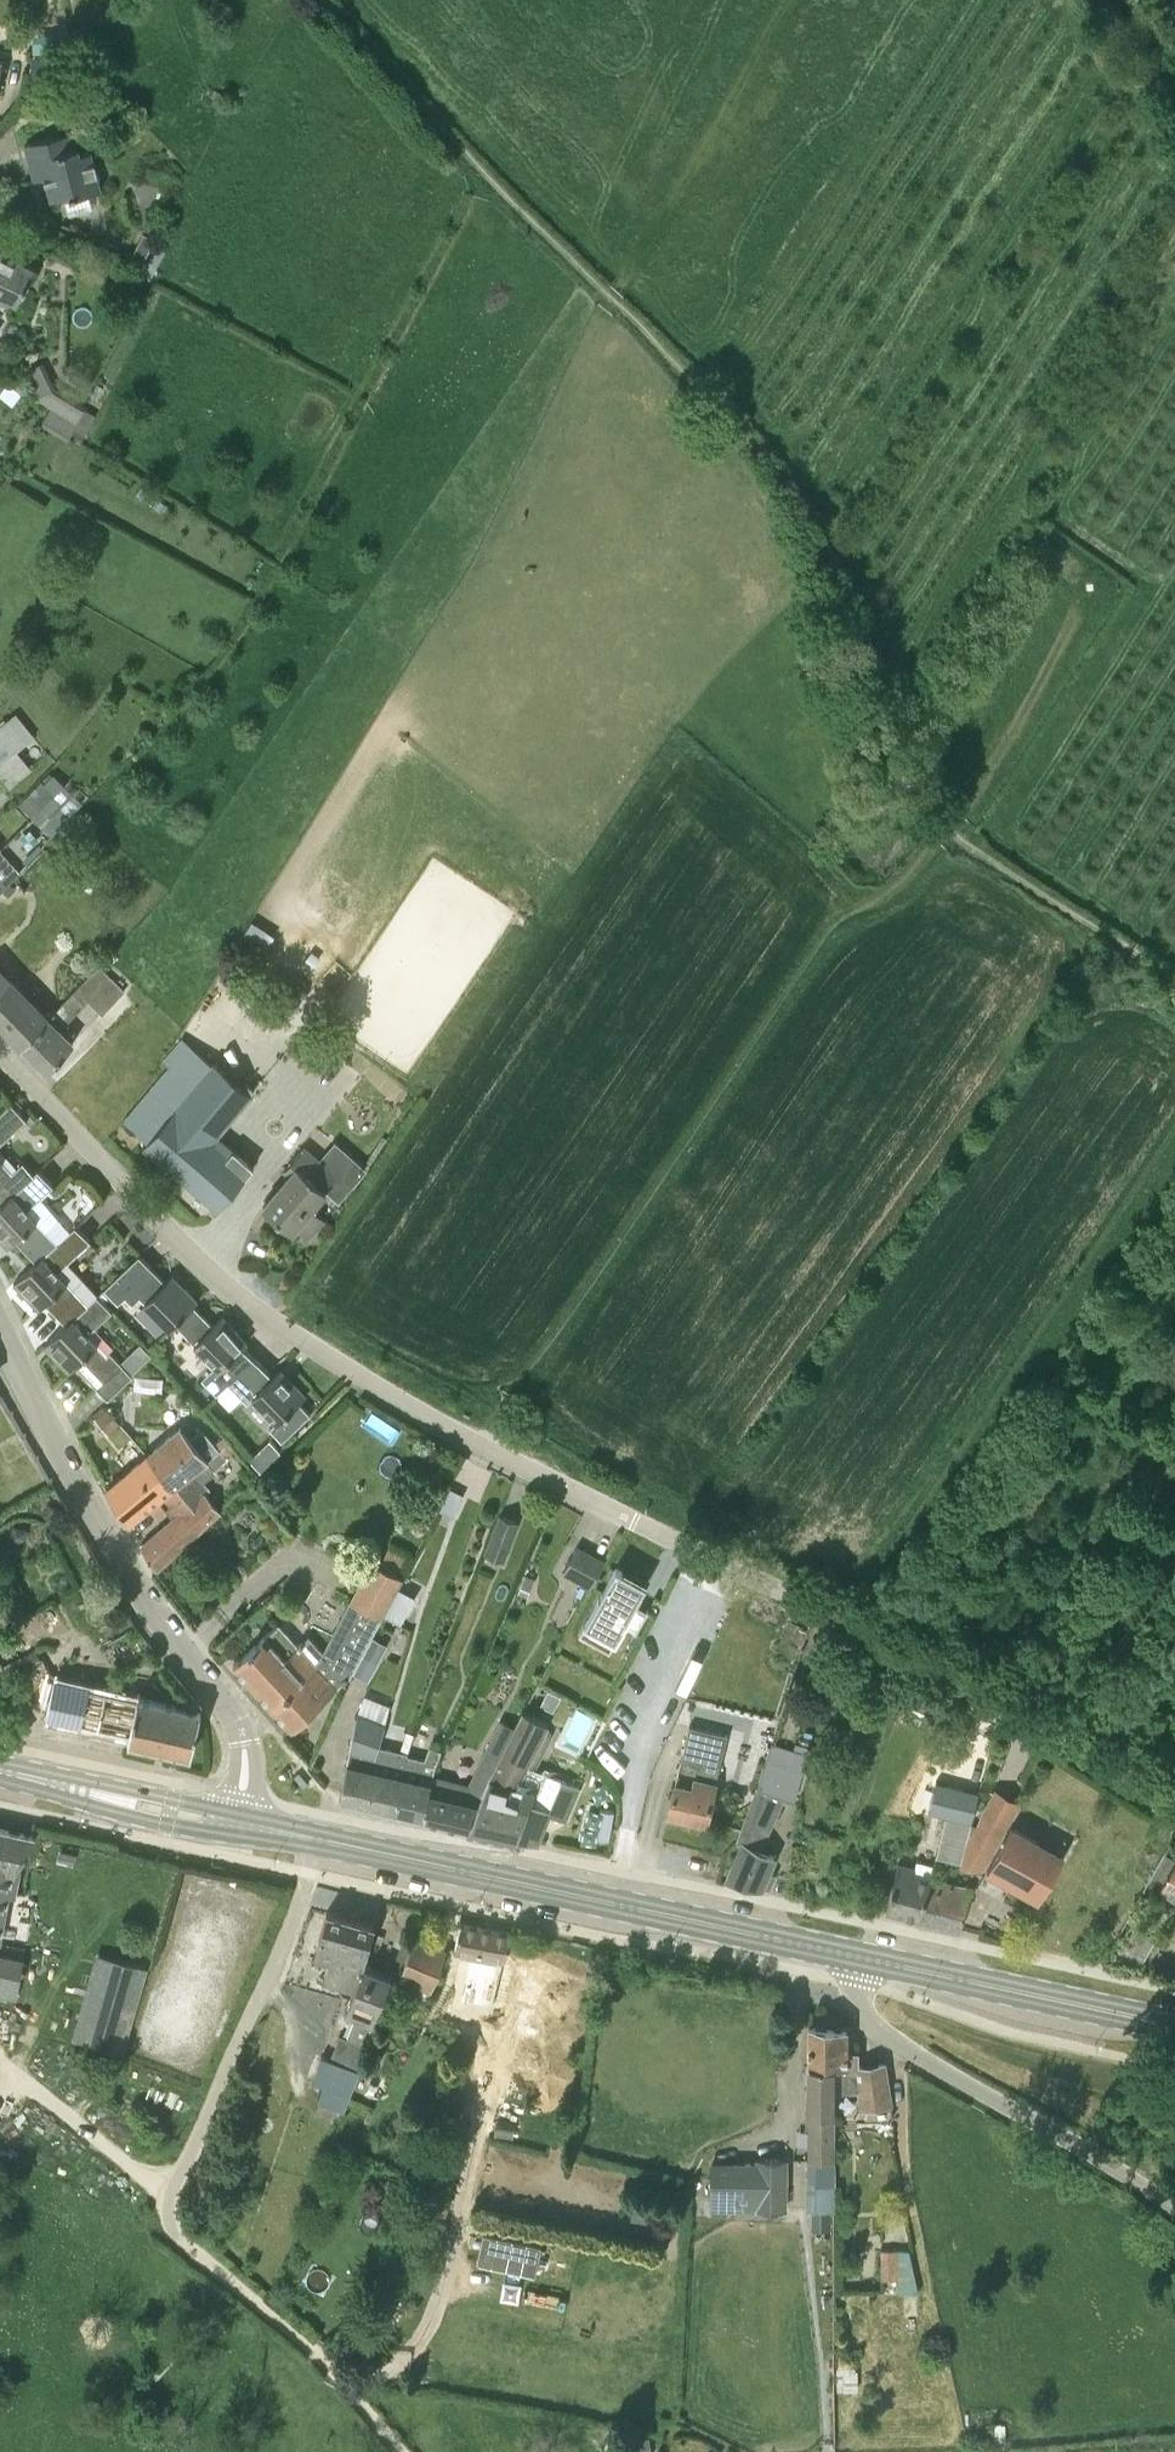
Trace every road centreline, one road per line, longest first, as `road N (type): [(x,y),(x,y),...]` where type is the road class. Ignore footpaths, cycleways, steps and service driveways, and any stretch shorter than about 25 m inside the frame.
road 1 (track): [(1174,982),(906,799),(881,755),(785,480),(325,0)]
road 2 (residential): [(626,1518),(401,1402),(263,1315),(137,1198),(0,1051)]
road 3 (track): [(474,1442),(596,1276),(829,927),(898,890),(944,830)]
road 4 (track): [(403,2451),(309,2345),(192,2248),(173,2208),(179,2175),(308,1872)]
road 5 (unclassified): [(1174,1804),(961,1678),(626,1518)]
road 6 (primary): [(864,1957),(318,1840)]
road 7 (tertiary): [(234,1823),(245,1768),(241,1730),(127,1574),(0,1341)]
road 8 (unclassified): [(1174,2207),(878,2029),(859,1993),(864,1957)]
road 9 (primary): [(1174,2025),(864,1957)]
road 10 (track): [(1091,0),(1081,26),(1174,189)]
road 11 (primary): [(46,1781),(60,1796),(137,1818),(204,1830),(234,1823)]
road 12 (primary): [(234,1823),(172,1798),(66,1776),(46,1781)]

